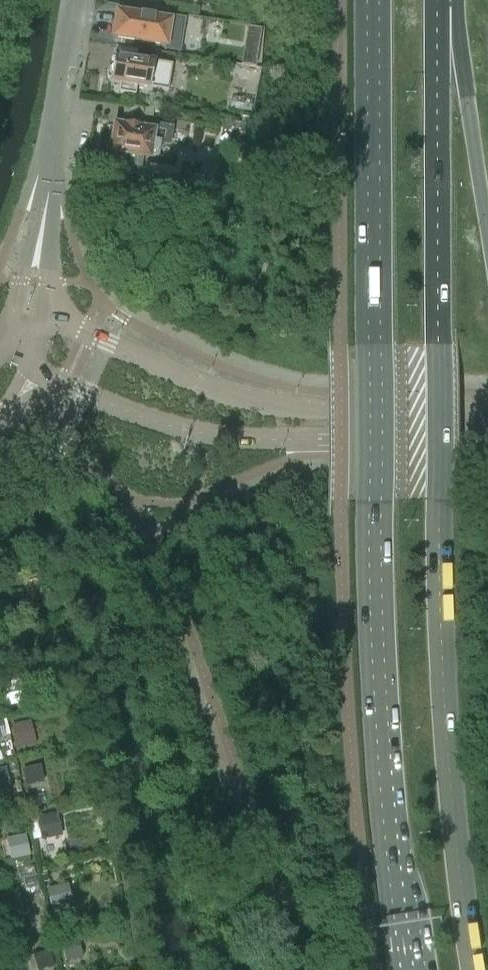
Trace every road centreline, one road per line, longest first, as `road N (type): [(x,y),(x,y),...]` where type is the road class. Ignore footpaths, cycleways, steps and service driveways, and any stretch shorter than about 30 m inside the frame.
road 1 (primary): [(368,0),(371,753),(403,969)]
road 2 (primary): [(460,969),(434,745),(429,612),(430,0)]
road 3 (tertiary): [(35,368),(168,426),(215,434),(487,441)]
road 4 (tertiary): [(487,409),(279,404),(226,394),(49,314)]
road 5 (primary): [(487,237),(467,99),(439,0)]
road 6 (tertiary): [(50,176),(73,0)]
road 7 (tertiary): [(50,176),(5,330)]
road 8 (tertiary): [(49,314),(50,176)]

